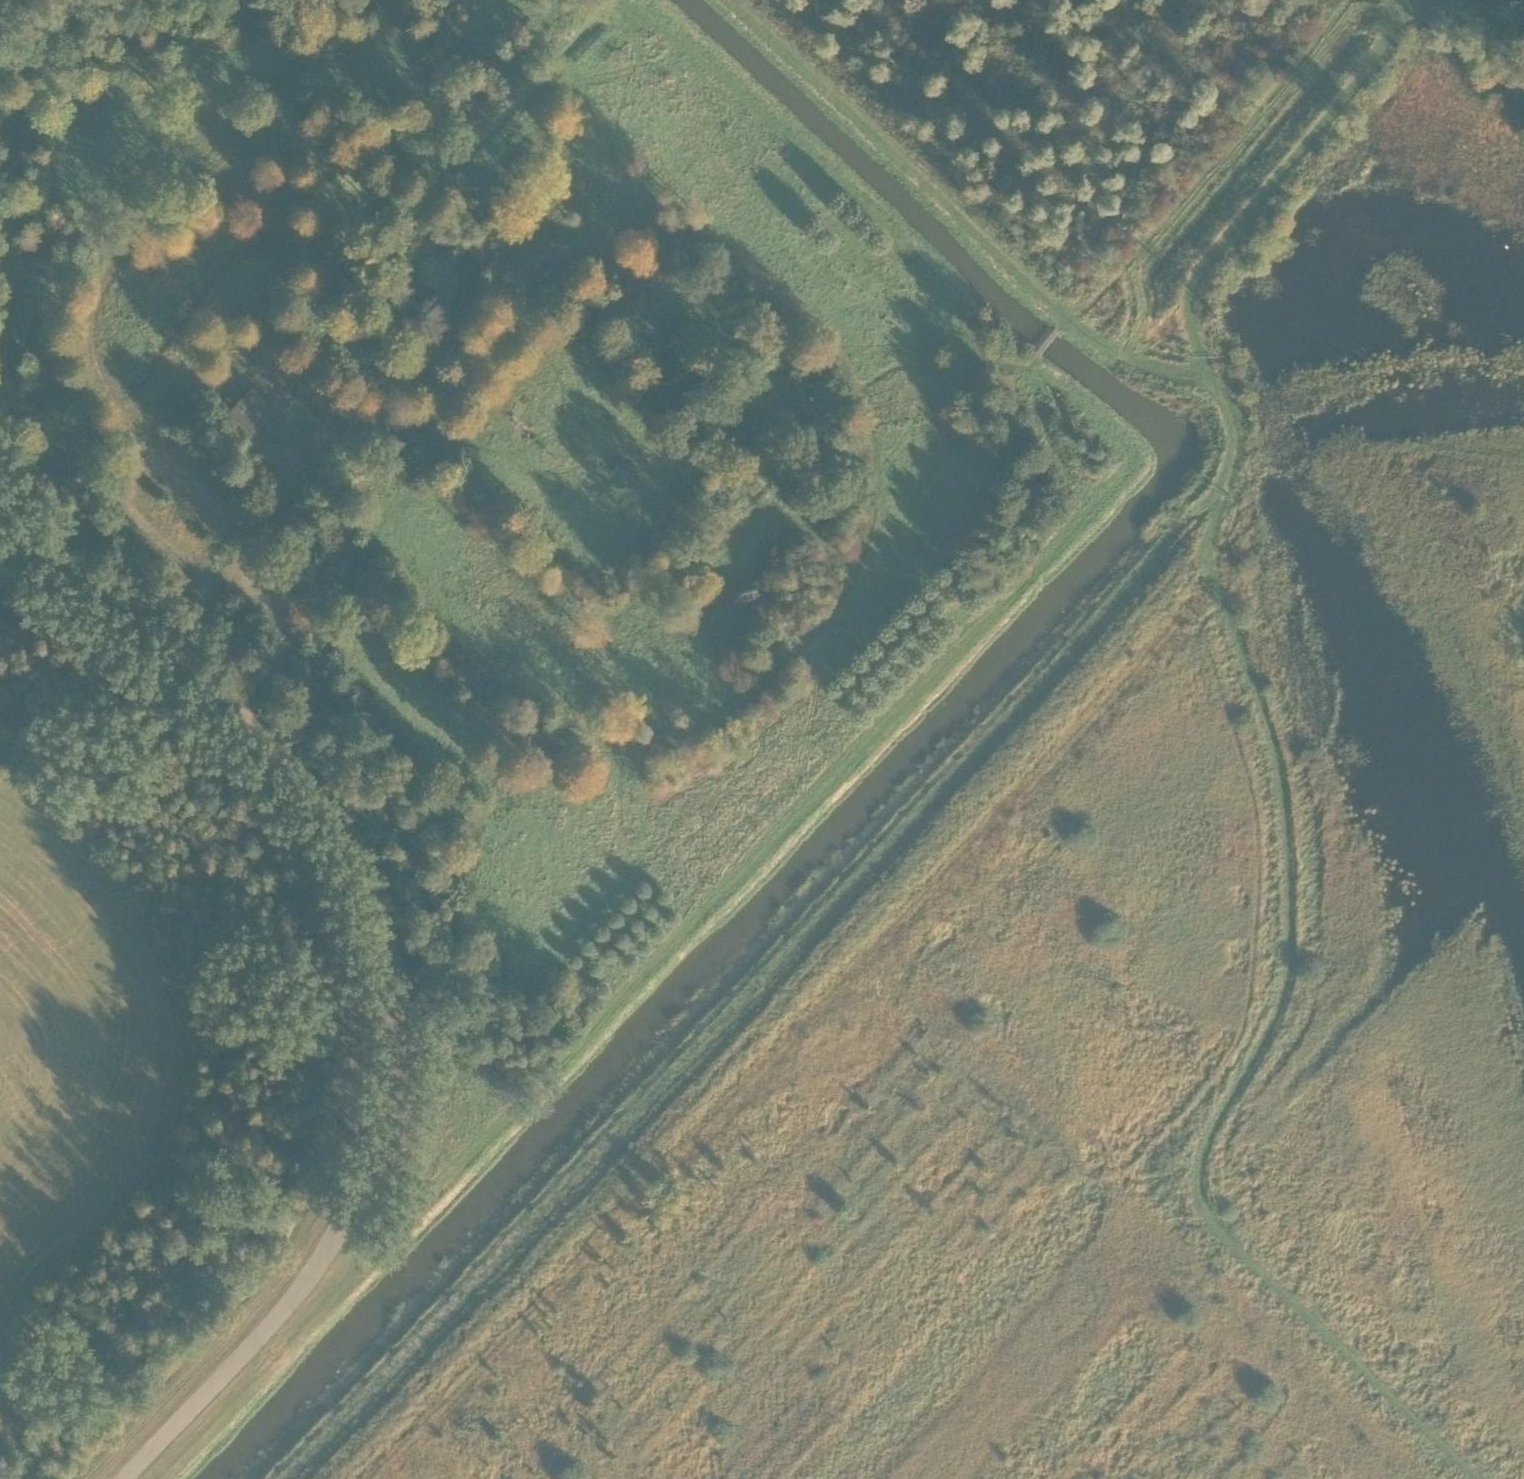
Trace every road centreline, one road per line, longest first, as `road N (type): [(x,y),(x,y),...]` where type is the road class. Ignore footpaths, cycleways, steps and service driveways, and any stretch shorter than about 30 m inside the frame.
road 1 (track): [(257,530),(341,425),(378,429),(437,408),(586,254),(637,232),(715,241),(758,269),(839,354),(865,411),(871,511),(859,560),(834,606),(755,689),(648,745),(584,750),(509,736),(399,654),(295,548)]
road 2 (unclassified): [(125,1478),(284,1312),(339,1230),(378,1131),(387,1056),(384,982),(356,882),(299,788),(0,520)]
road 3 (track): [(488,21),(465,43),(422,58),(212,76),(155,89),(104,124),(78,164),(76,185),(104,263),(90,335),(102,382),(158,448)]
road 4 (track): [(341,425),(284,371),(265,339),(267,289),(281,253),(289,165),(301,154),(367,145),(378,98),(375,67)]
road 5 (track): [(231,582),(202,576),(110,505),(158,448),(257,530),(239,560)]
road 6 (track): [(101,283),(178,215),(246,195),(289,165)]

